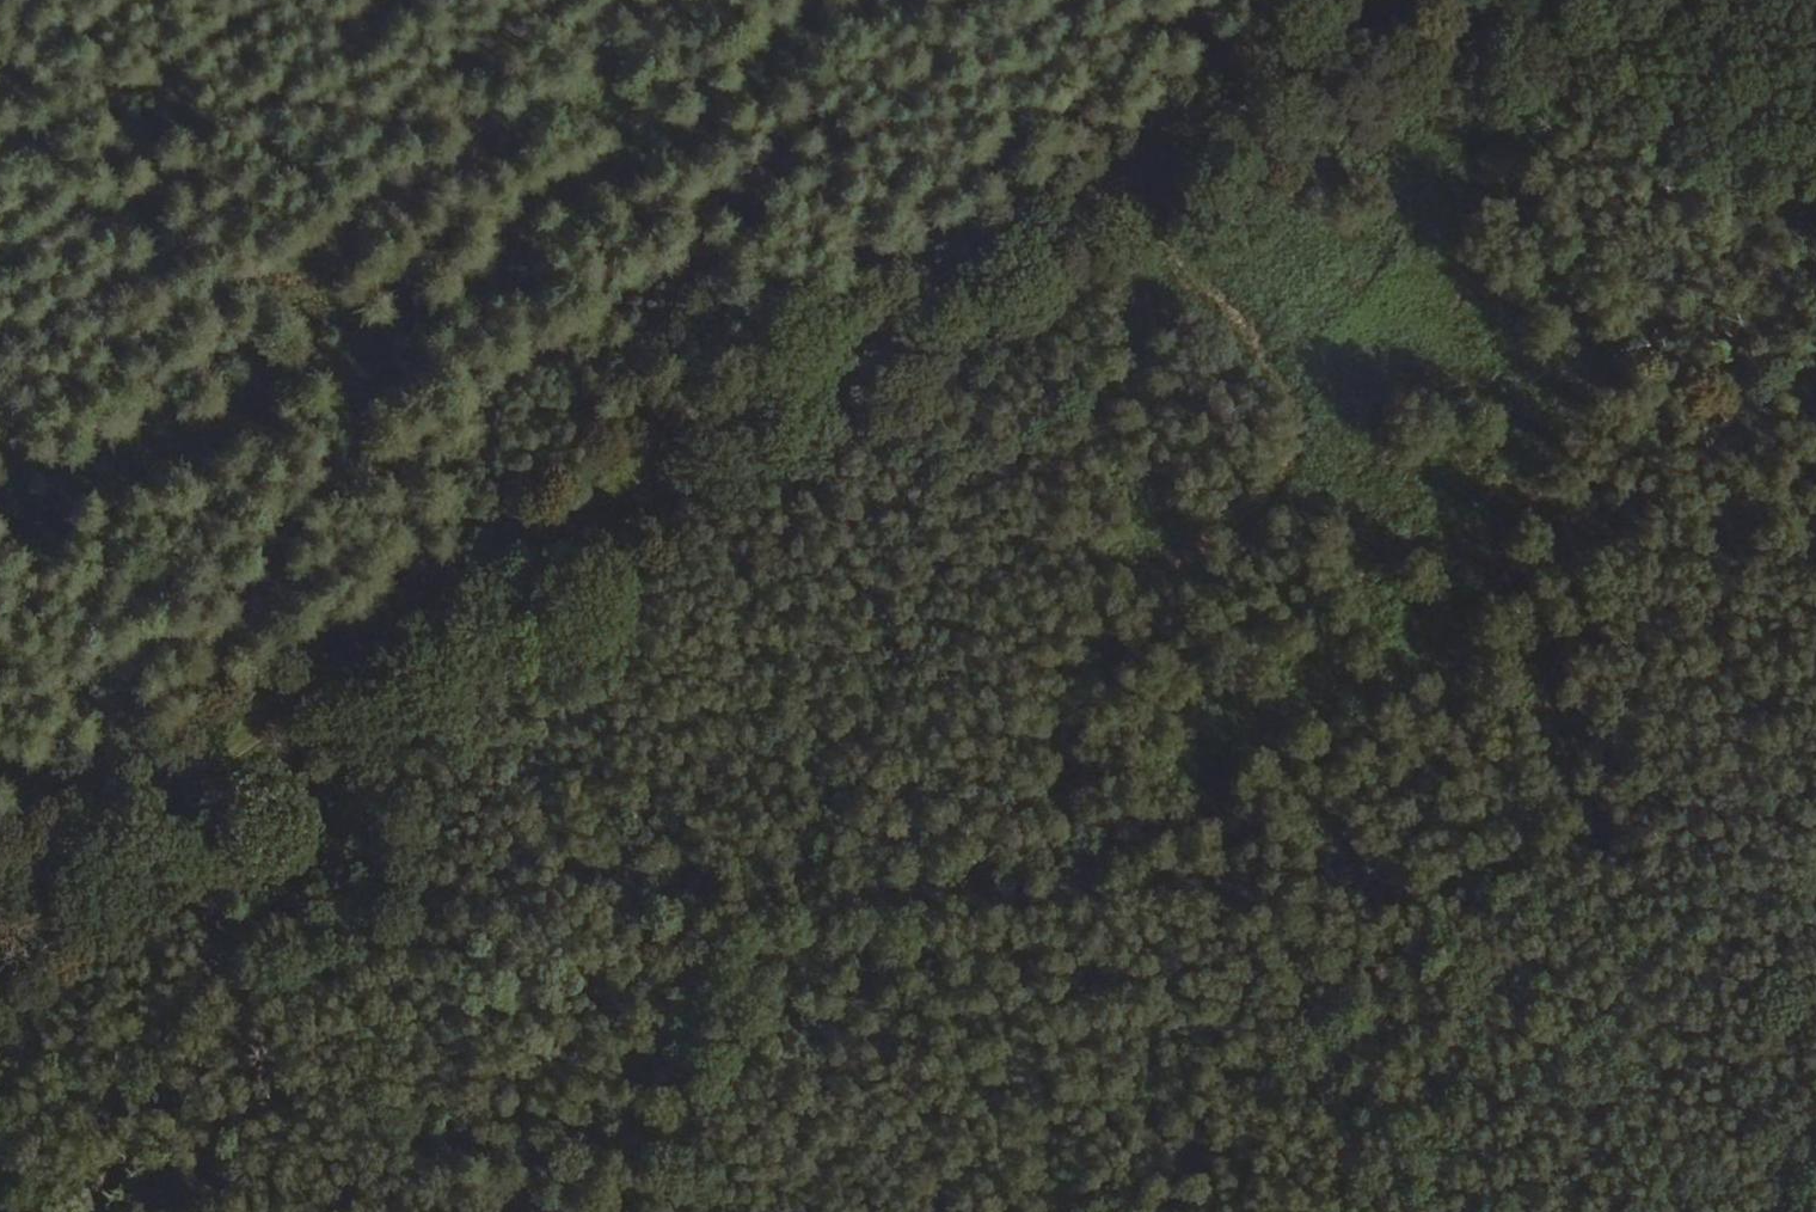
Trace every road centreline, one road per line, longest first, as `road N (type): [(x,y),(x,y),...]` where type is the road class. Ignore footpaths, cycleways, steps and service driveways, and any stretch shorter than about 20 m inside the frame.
road 1 (track): [(1371,0),(670,475),(0,907)]
road 2 (track): [(670,475),(0,492)]

